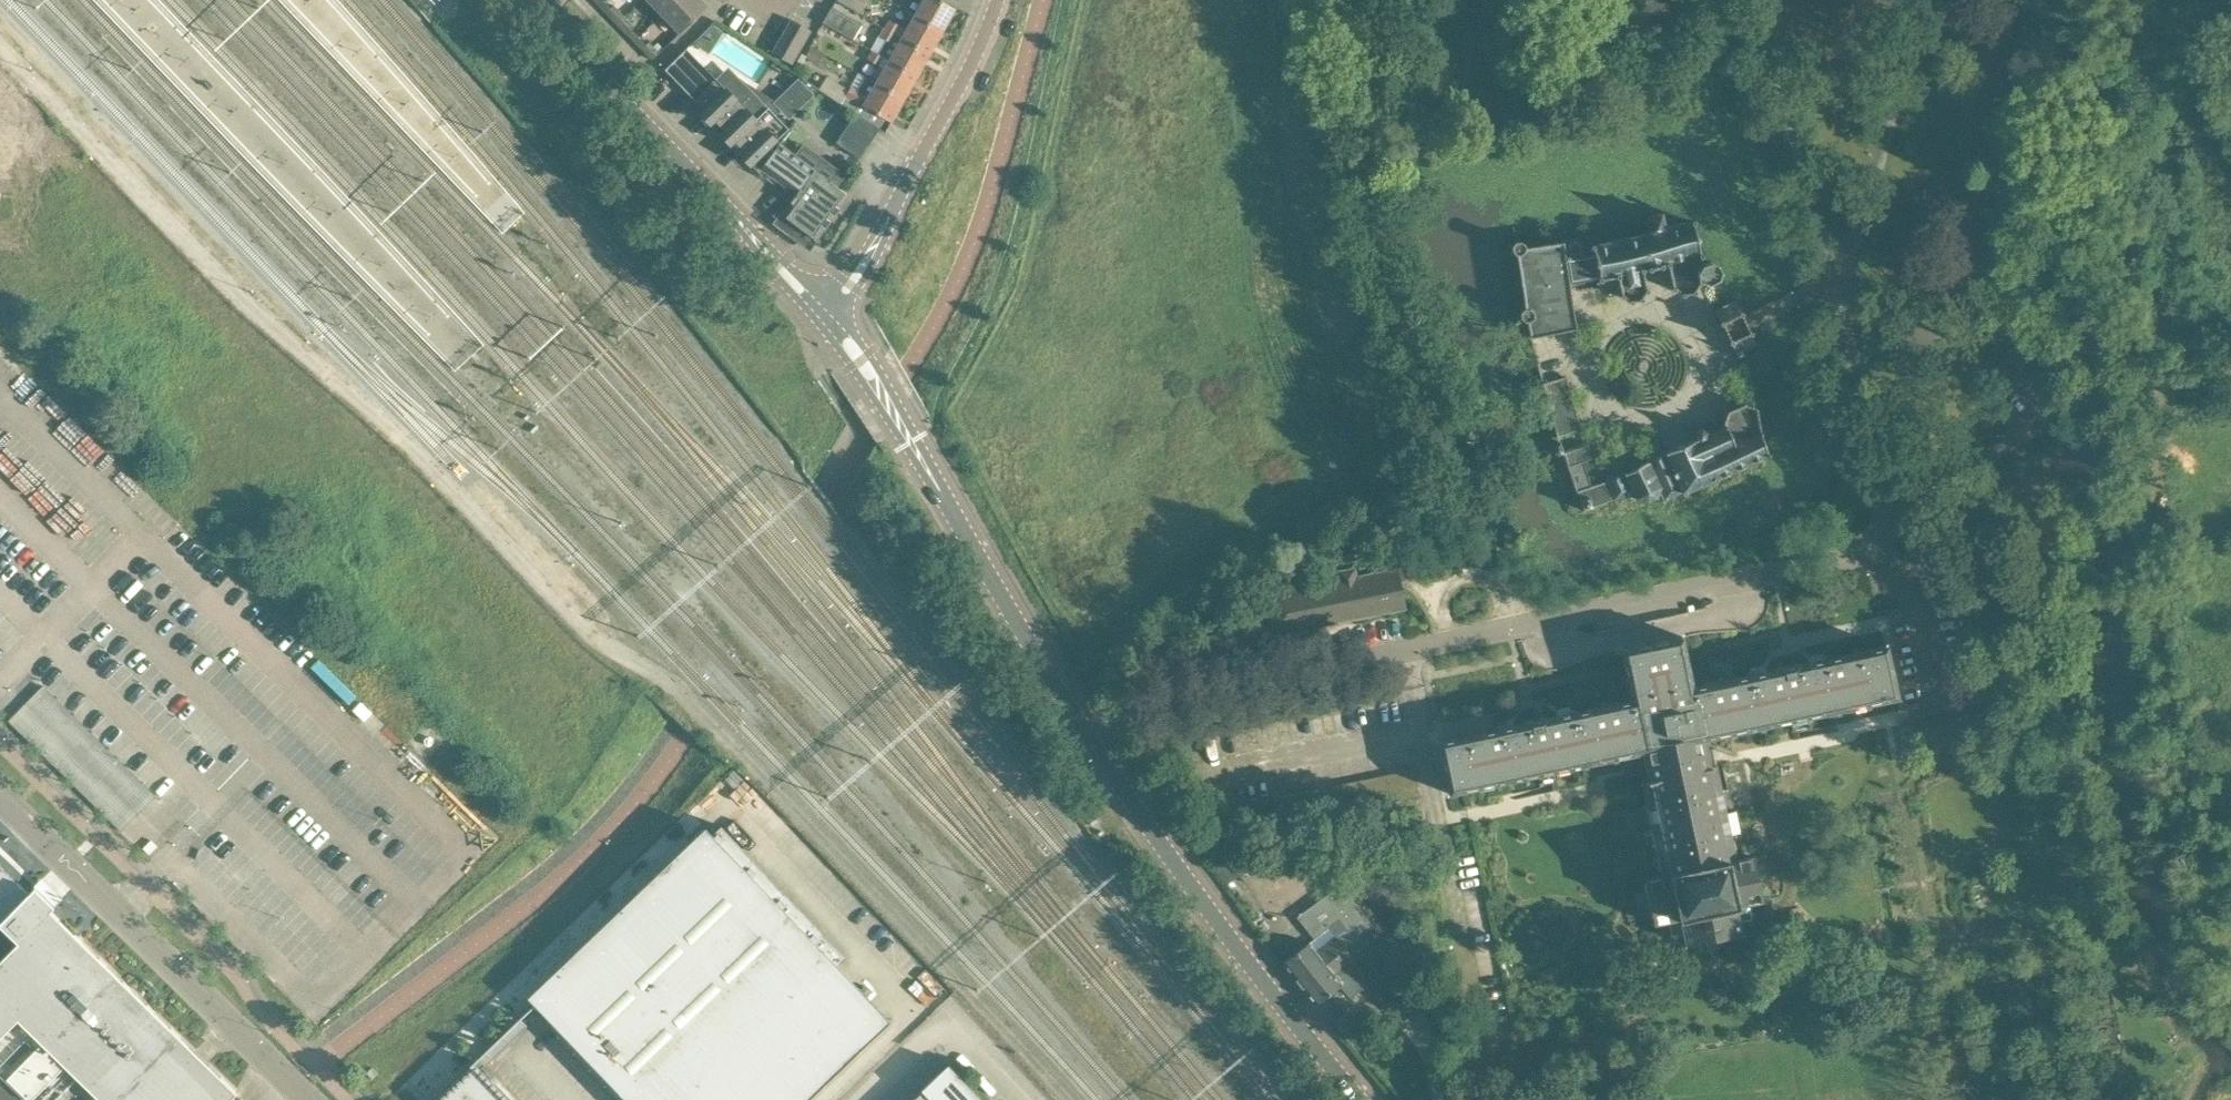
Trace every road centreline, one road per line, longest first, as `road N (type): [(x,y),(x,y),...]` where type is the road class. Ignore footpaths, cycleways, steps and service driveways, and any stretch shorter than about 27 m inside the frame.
road 1 (residential): [(1076,715),(1856,558),(1896,535)]
road 2 (residential): [(1896,535),(1837,294),(2062,406)]
road 3 (tertiary): [(1360,1099),(1076,715)]
road 4 (tertiary): [(1076,715),(834,319)]
road 5 (tertiary): [(834,319),(529,0)]
road 6 (tertiary): [(308,1099),(0,803)]
road 7 (residential): [(834,319),(960,86),(996,0)]
road 8 (residential): [(2062,406),(1896,535)]
road 9 (residential): [(2062,406),(2230,372)]

